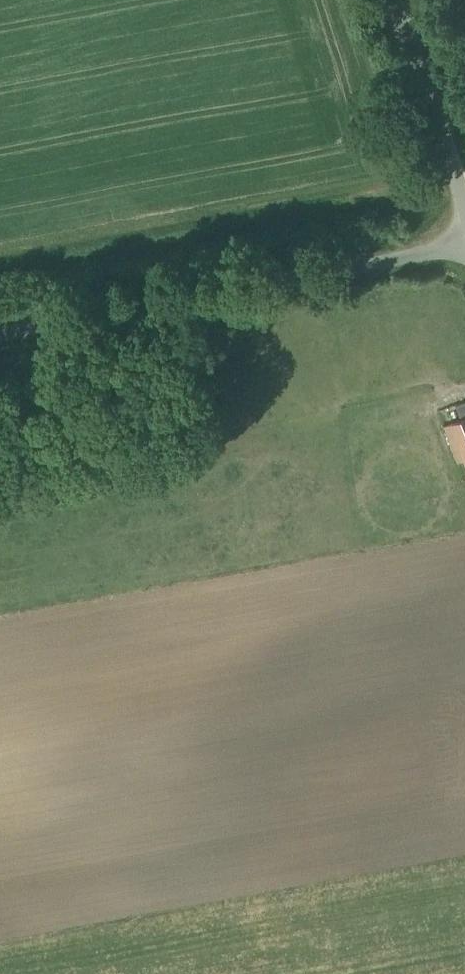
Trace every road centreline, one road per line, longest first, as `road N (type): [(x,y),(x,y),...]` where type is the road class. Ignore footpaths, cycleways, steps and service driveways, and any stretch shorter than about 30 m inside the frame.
road 1 (unclassified): [(0,331),(464,241)]
road 2 (unclassified): [(392,0),(464,205)]

